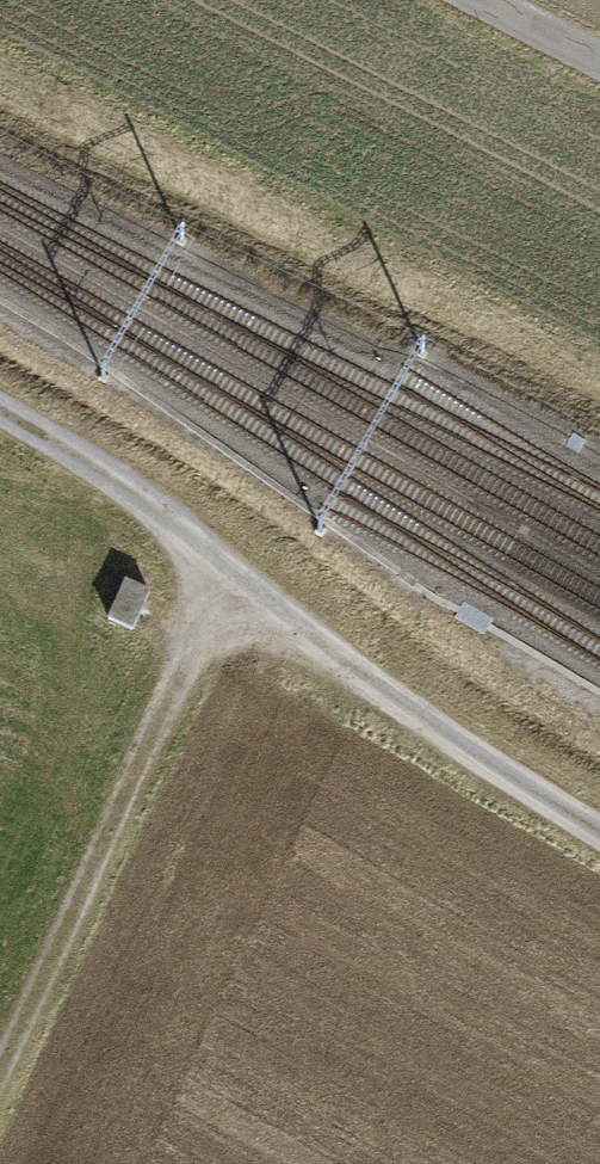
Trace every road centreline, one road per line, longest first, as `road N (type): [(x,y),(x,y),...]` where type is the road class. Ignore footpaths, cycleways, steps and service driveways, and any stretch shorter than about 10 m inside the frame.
road 1 (track): [(0,416),(122,485),(229,583),(416,722),(599,831)]
road 2 (track): [(0,1083),(229,583)]
road 3 (unclassified): [(469,0),(599,68)]

